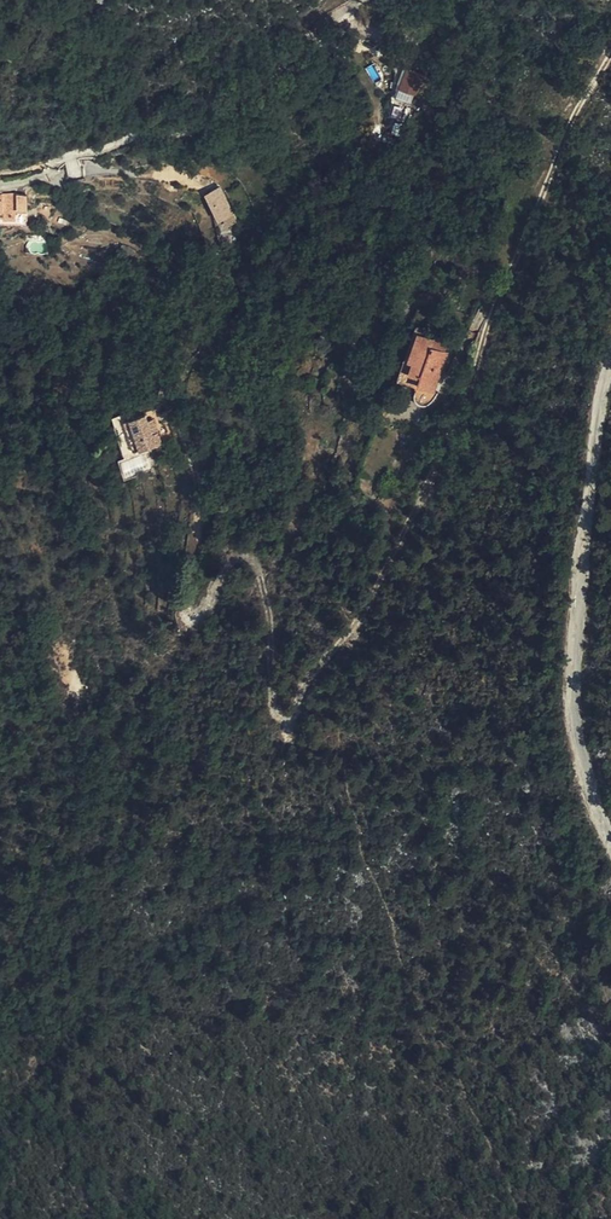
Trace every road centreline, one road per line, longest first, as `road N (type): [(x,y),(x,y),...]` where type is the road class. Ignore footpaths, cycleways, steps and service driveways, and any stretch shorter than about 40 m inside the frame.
road 1 (track): [(610,54),(534,201),(419,509),(363,612),(300,689),(293,719),(282,724),(275,712),(270,610),(253,560),(228,561),(212,591)]
road 2 (unclassified): [(610,362),(573,707),(592,809),(610,845)]

